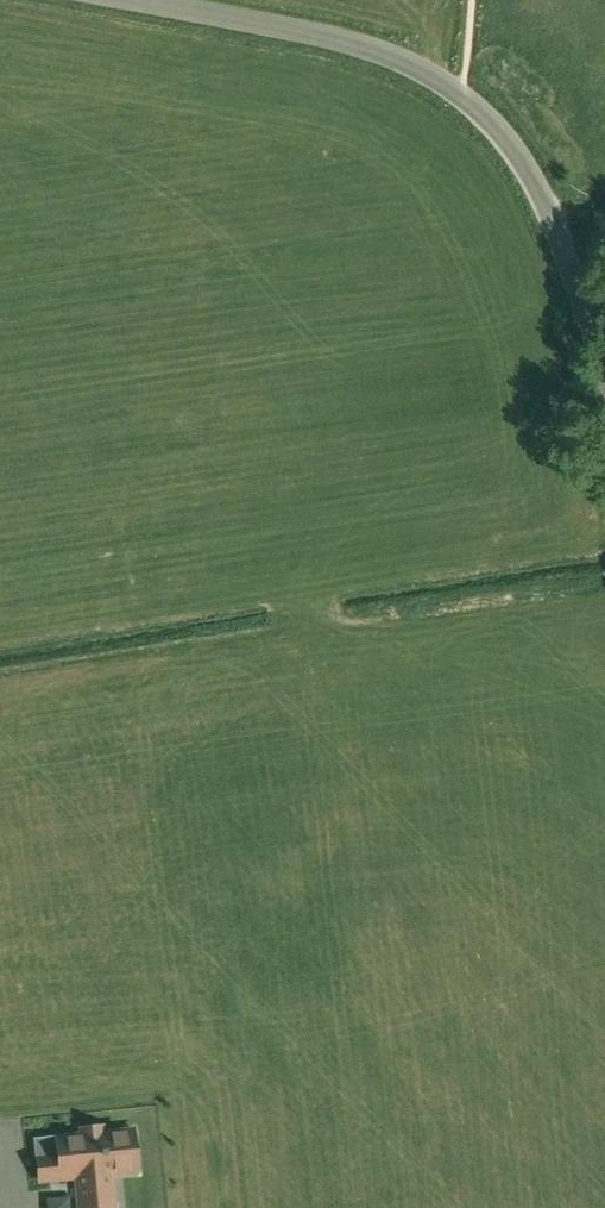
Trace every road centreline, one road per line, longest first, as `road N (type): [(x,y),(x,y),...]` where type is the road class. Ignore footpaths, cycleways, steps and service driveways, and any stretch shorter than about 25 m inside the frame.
road 1 (unclassified): [(604,376),(519,155),(463,98),(360,47),(124,0)]

